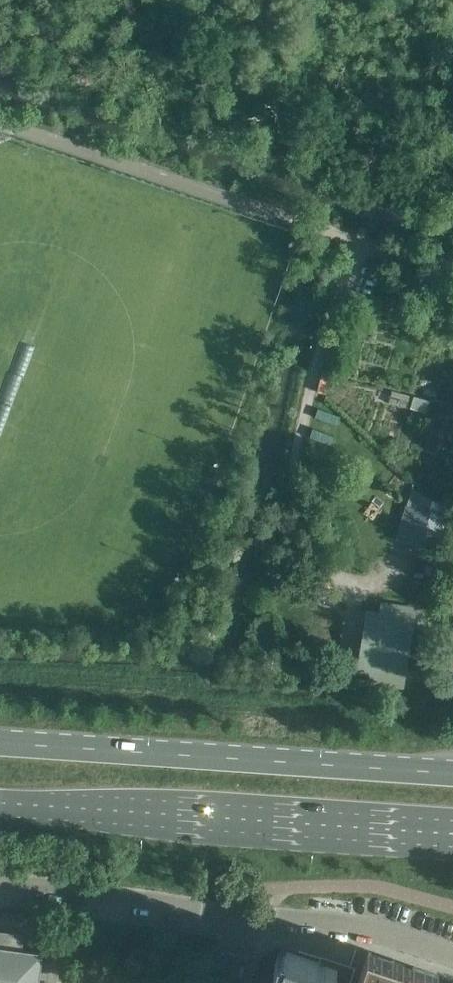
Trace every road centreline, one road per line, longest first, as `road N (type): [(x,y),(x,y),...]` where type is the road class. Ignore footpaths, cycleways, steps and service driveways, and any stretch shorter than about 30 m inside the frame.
road 1 (primary): [(452,772),(0,741)]
road 2 (primary): [(0,804),(452,833)]
road 3 (residential): [(235,911),(0,880)]
road 4 (unclassified): [(452,962),(235,911)]

